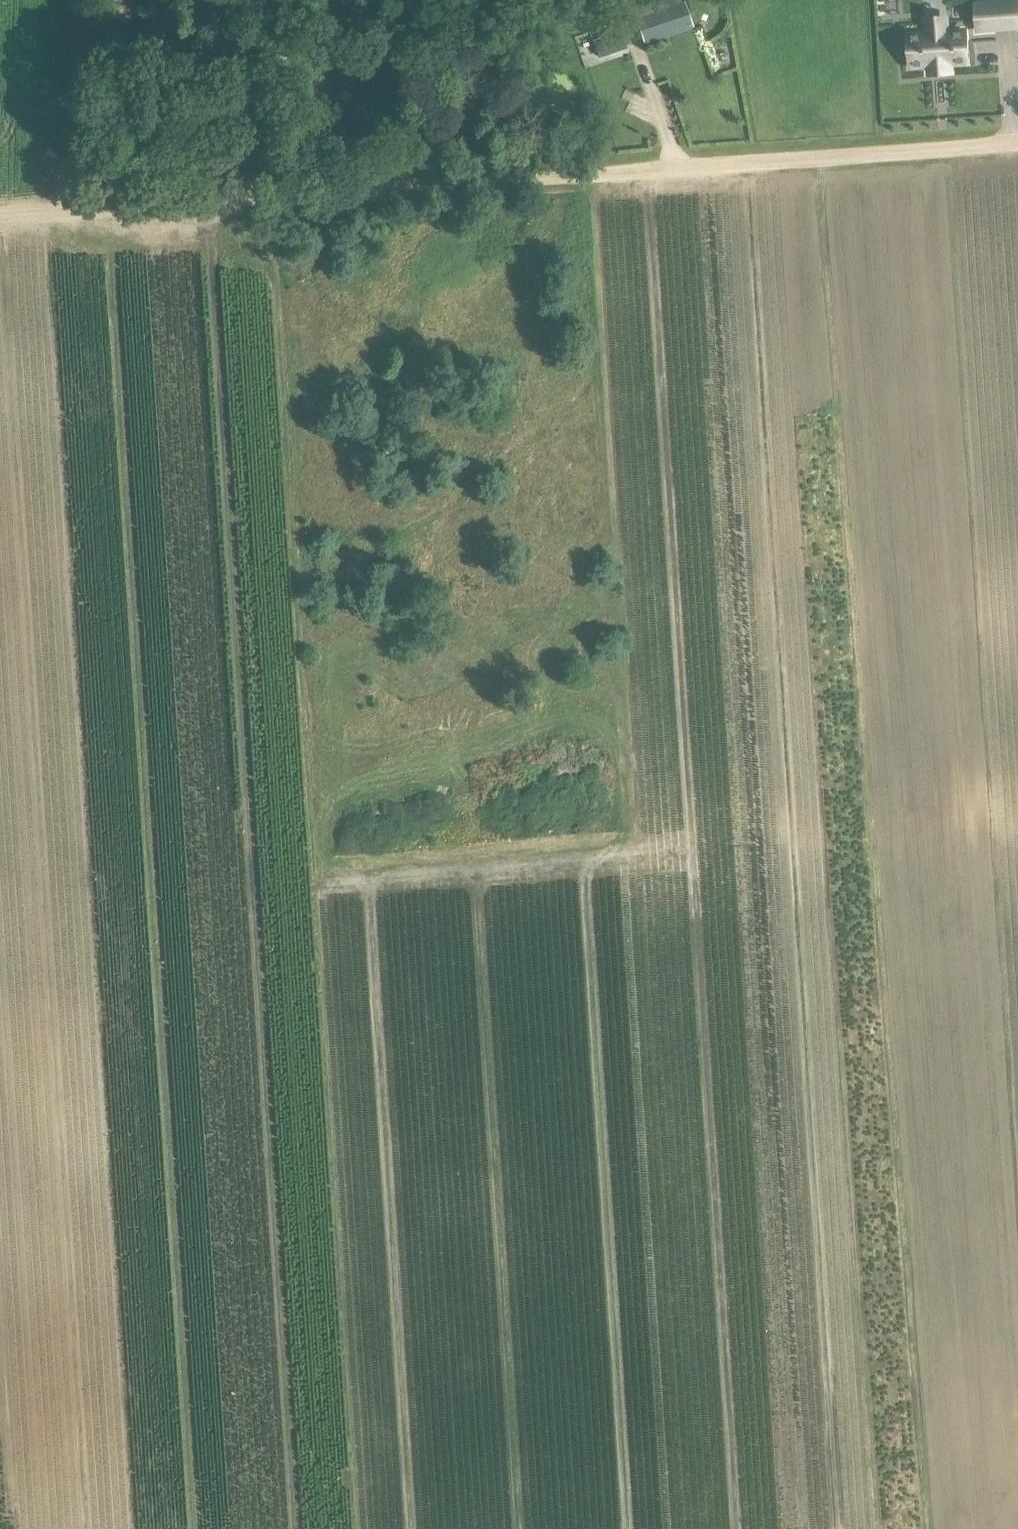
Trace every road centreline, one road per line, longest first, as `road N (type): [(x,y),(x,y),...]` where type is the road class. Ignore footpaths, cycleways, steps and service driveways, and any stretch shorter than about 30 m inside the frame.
road 1 (track): [(359,1528),(277,198)]
road 2 (unclassified): [(0,217),(1017,145)]
road 3 (track): [(369,191),(368,157),(436,147),(471,123),(479,100),(469,79),(450,67),(445,47),(470,21),(458,0)]
road 4 (track): [(108,0),(119,87),(137,114),(234,151),(285,156)]

